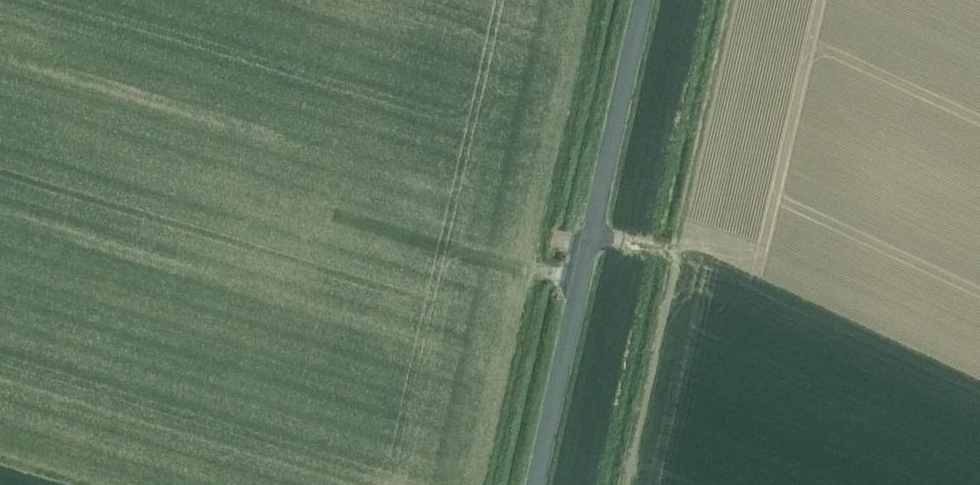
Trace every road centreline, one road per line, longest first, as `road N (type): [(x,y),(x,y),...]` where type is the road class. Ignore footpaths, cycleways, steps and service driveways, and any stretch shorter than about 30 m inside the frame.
road 1 (unclassified): [(535,484),(644,0)]

